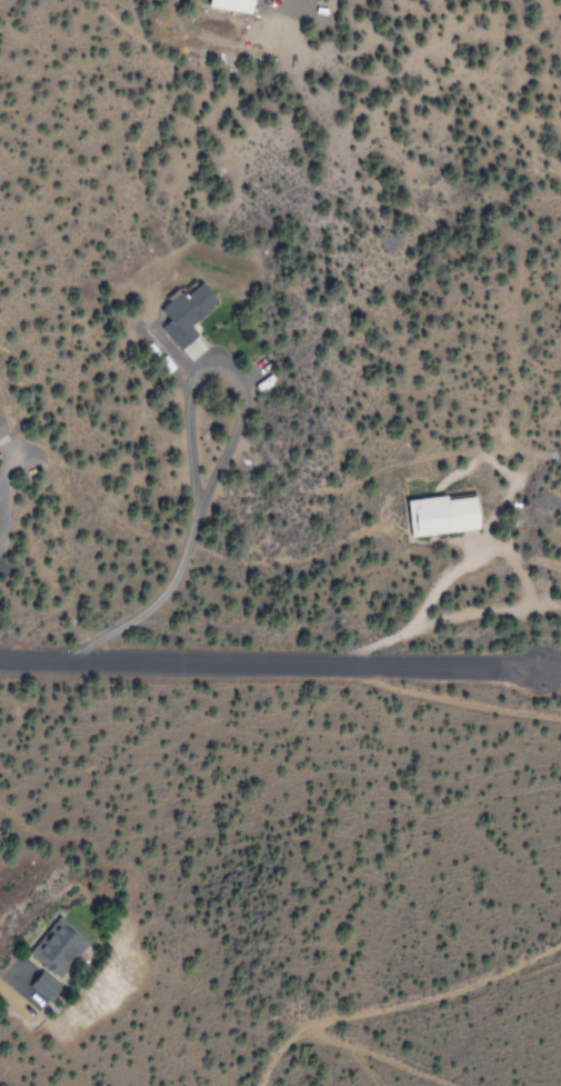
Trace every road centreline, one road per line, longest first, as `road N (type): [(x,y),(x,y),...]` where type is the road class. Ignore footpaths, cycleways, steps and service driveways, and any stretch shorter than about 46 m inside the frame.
road 1 (residential): [(0,658),(541,667)]

